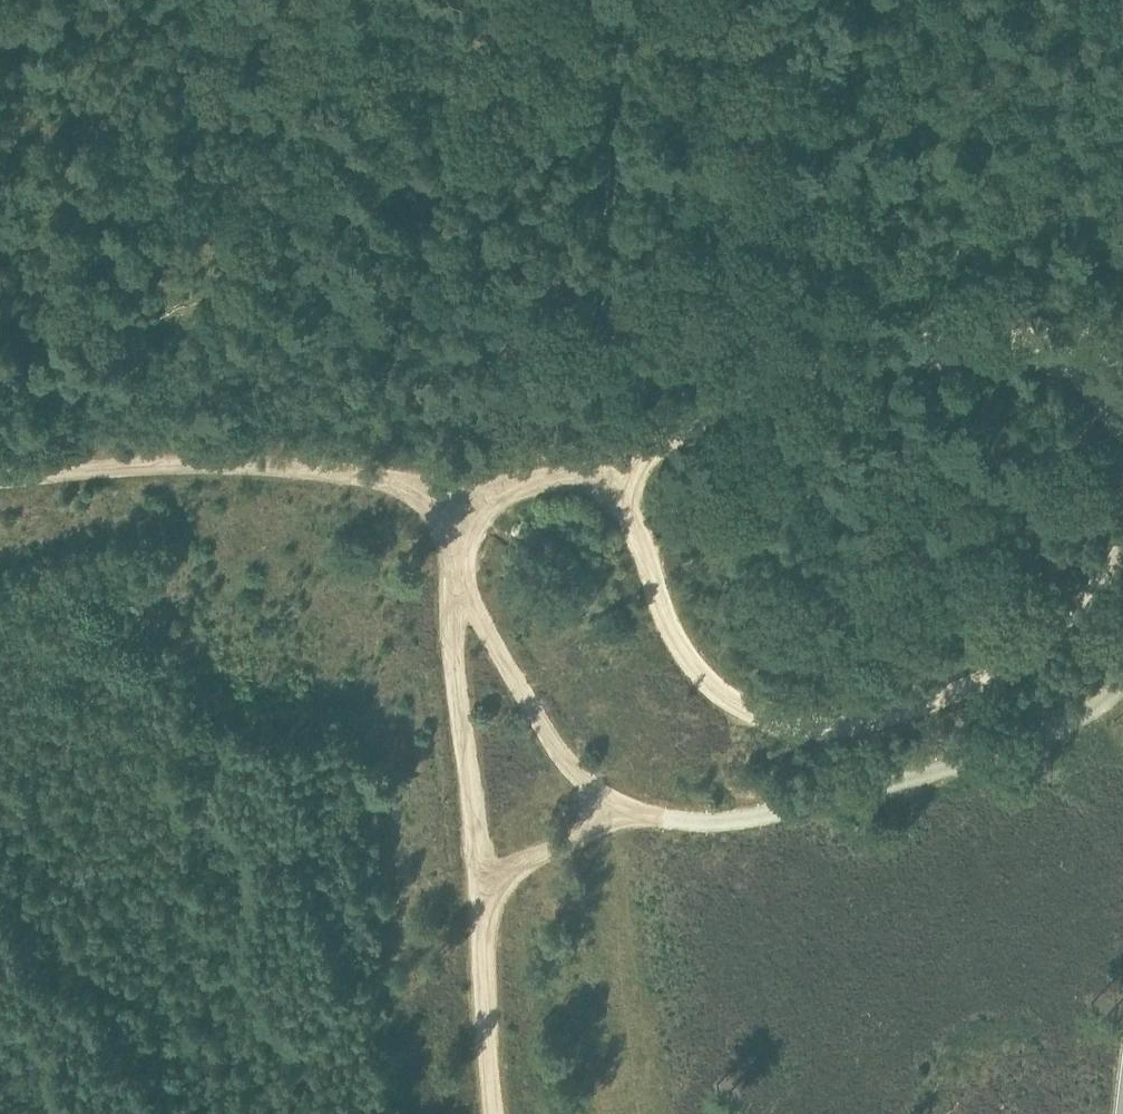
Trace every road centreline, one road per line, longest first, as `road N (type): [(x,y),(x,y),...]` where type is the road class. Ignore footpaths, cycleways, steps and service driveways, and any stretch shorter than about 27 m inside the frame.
road 1 (track): [(0,482),(147,469),(337,471),(398,484),(445,506),(462,547),(459,624),(492,1113)]
road 2 (track): [(1122,554),(1081,610),(979,679),(857,725),(795,731),(732,709),(691,667),(662,609),(637,524),(603,491),(545,480),(489,511),(462,547)]
road 3 (track): [(460,598),(564,764),(599,795),(642,816),(742,819),(961,772),(1034,748),(1122,685)]
road 4 (track): [(483,904),(526,861),(597,825),(616,803)]

